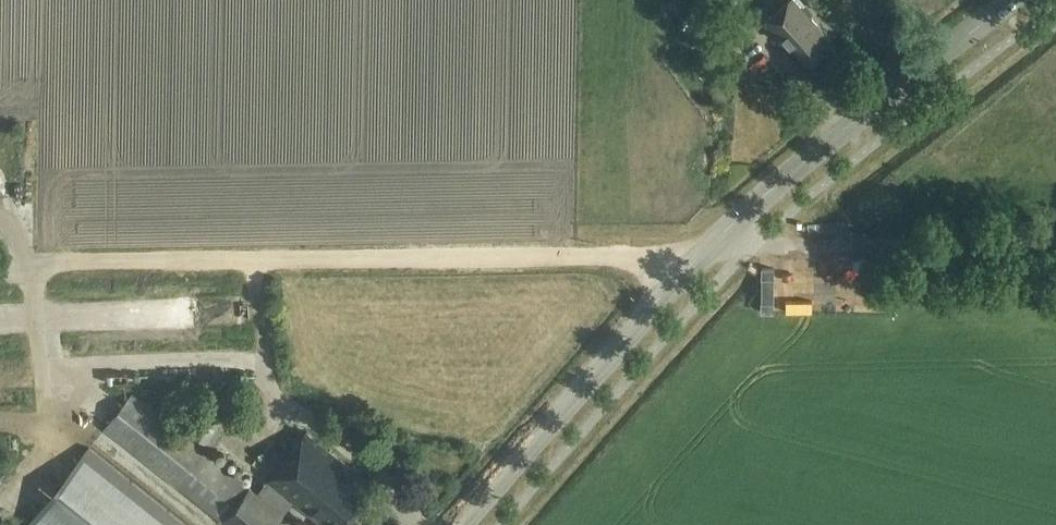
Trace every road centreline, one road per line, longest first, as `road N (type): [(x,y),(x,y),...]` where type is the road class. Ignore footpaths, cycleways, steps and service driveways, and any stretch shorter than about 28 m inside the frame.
road 1 (tertiary): [(459,524),(707,252),(1011,0)]
road 2 (track): [(754,247),(627,258),(34,272)]
road 3 (track): [(1055,240),(754,247)]
road 4 (track): [(0,273),(34,272),(53,446),(25,496)]

